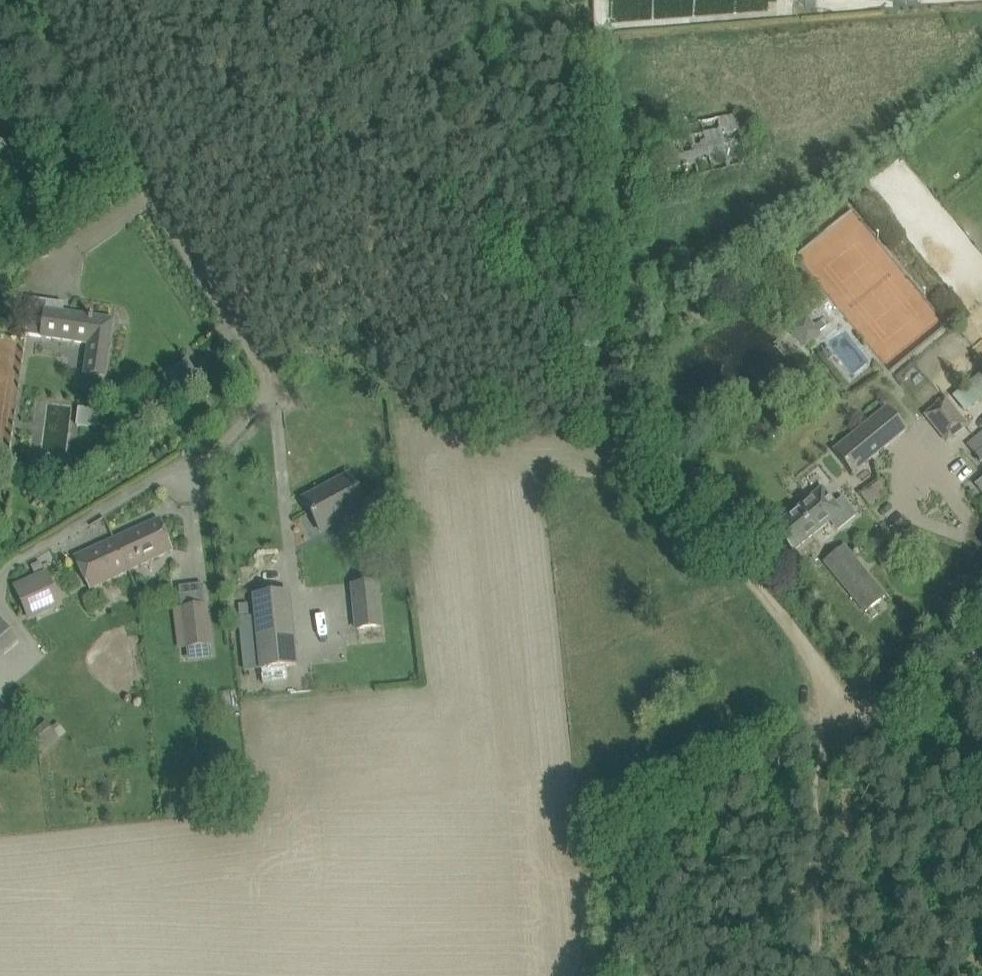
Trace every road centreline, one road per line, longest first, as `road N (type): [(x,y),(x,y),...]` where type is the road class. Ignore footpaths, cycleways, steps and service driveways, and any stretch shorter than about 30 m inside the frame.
road 1 (track): [(835,731),(810,655),(611,416),(526,276),(493,242),(99,0)]
road 2 (unclassified): [(245,332),(25,0)]
road 3 (track): [(835,731),(922,691),(981,644)]
road 4 (track): [(811,975),(820,847)]

